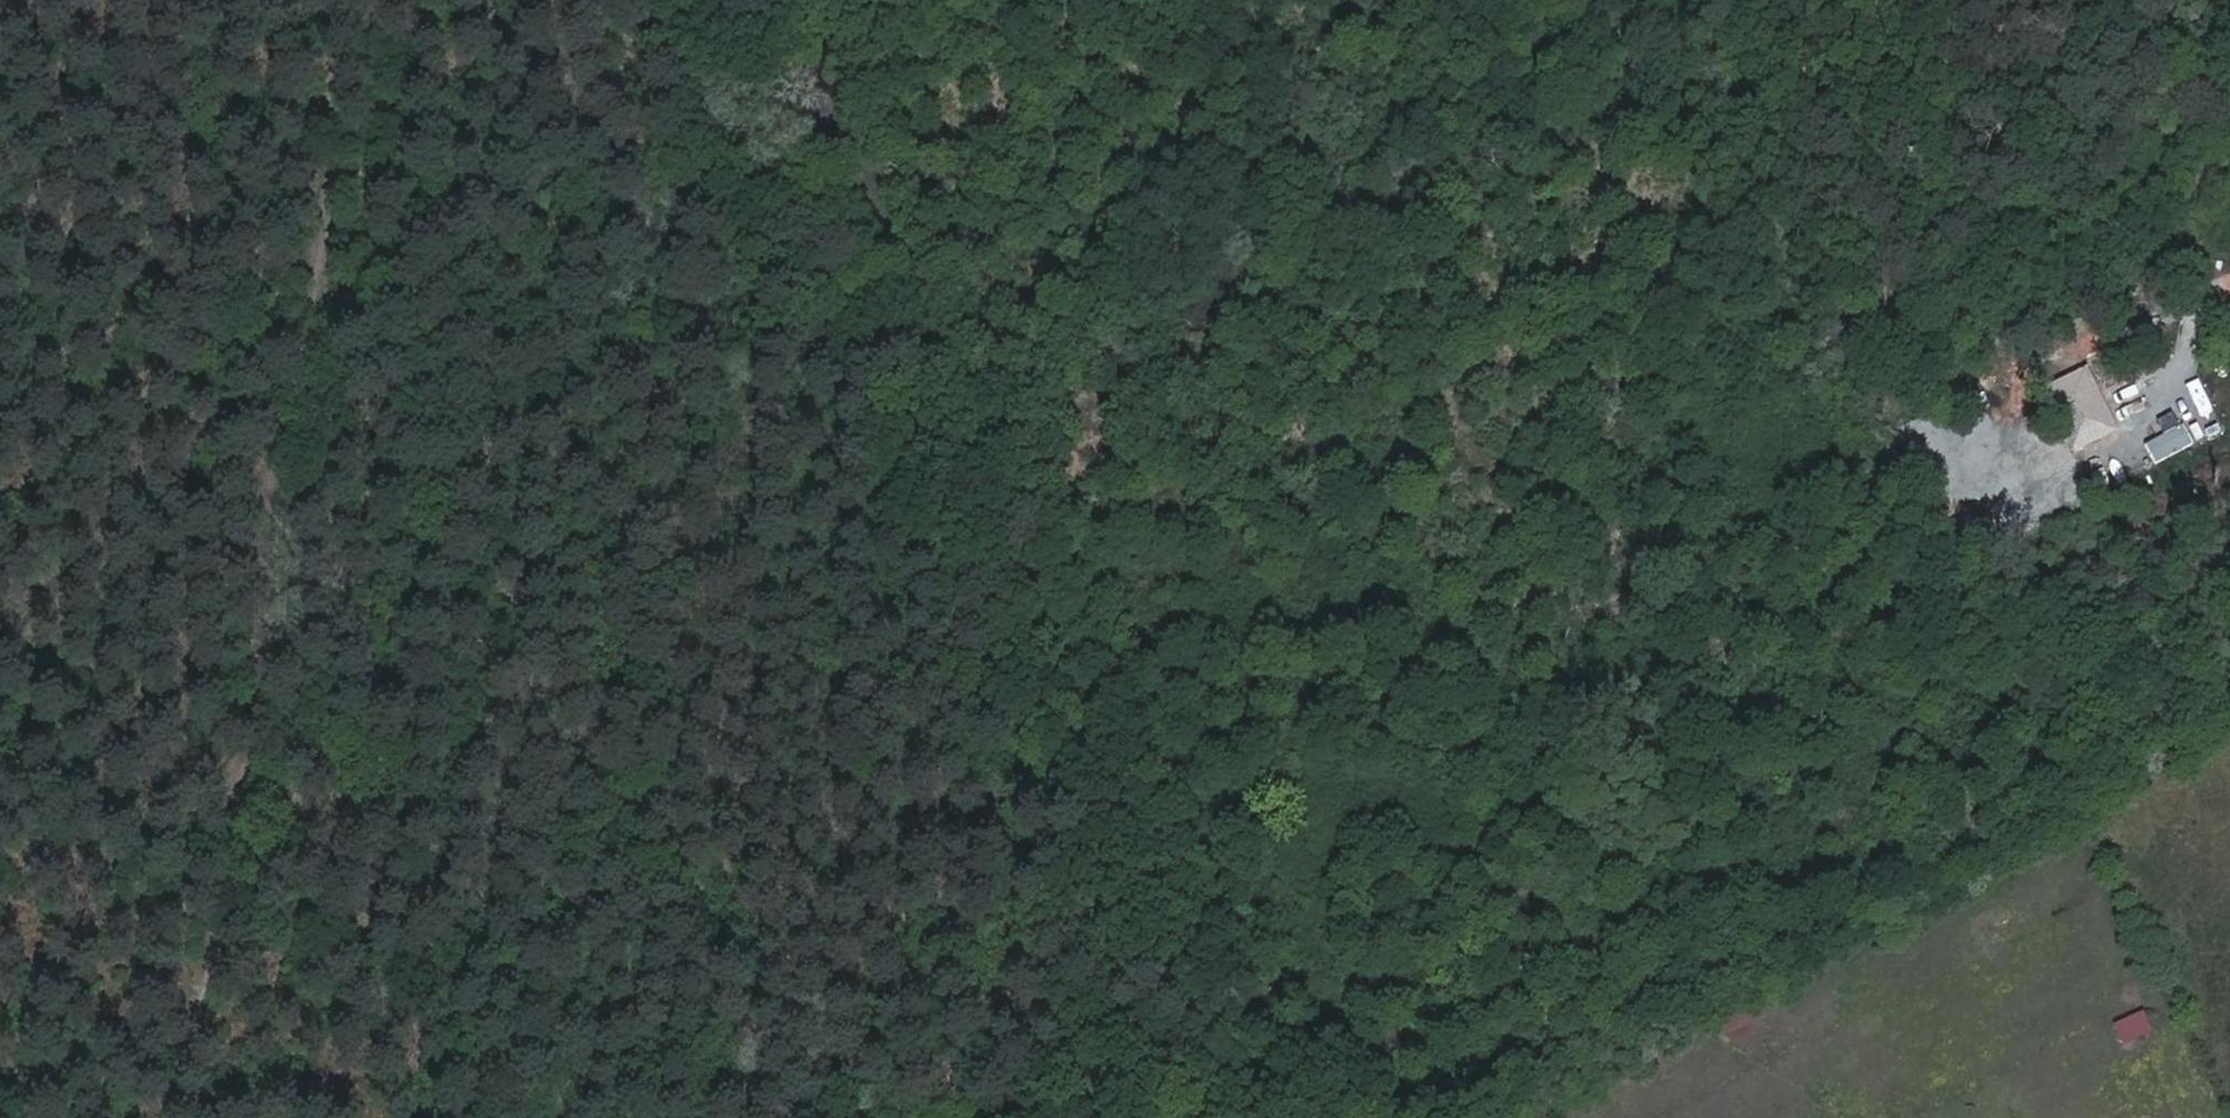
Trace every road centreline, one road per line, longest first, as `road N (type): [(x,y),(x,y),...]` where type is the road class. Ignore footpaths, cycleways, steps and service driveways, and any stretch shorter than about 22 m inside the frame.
road 1 (track): [(1377,1117),(1233,1028),(791,0)]
road 2 (track): [(362,0),(322,306),(257,502),(259,752),(185,1117)]

